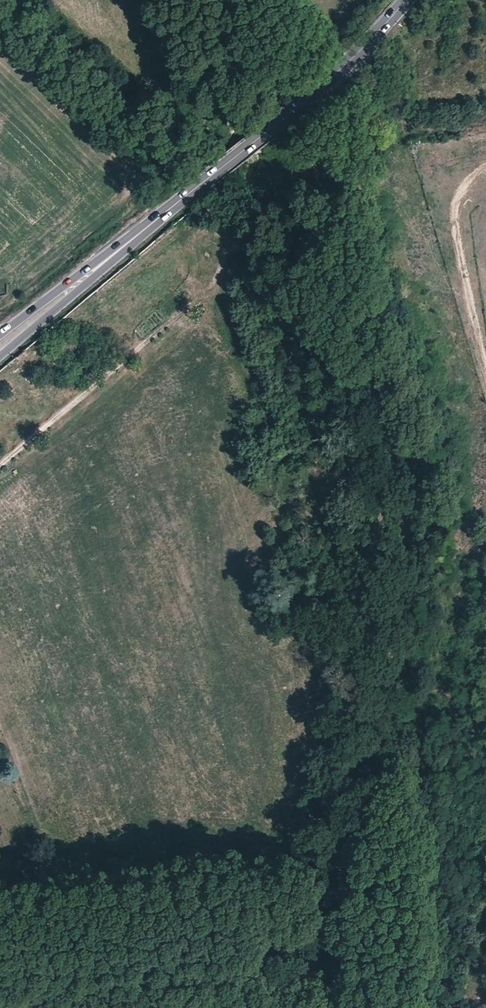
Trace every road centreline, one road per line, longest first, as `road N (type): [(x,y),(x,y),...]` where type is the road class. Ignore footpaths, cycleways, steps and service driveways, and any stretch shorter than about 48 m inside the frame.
road 1 (primary): [(0,344),(322,86),(406,0)]

